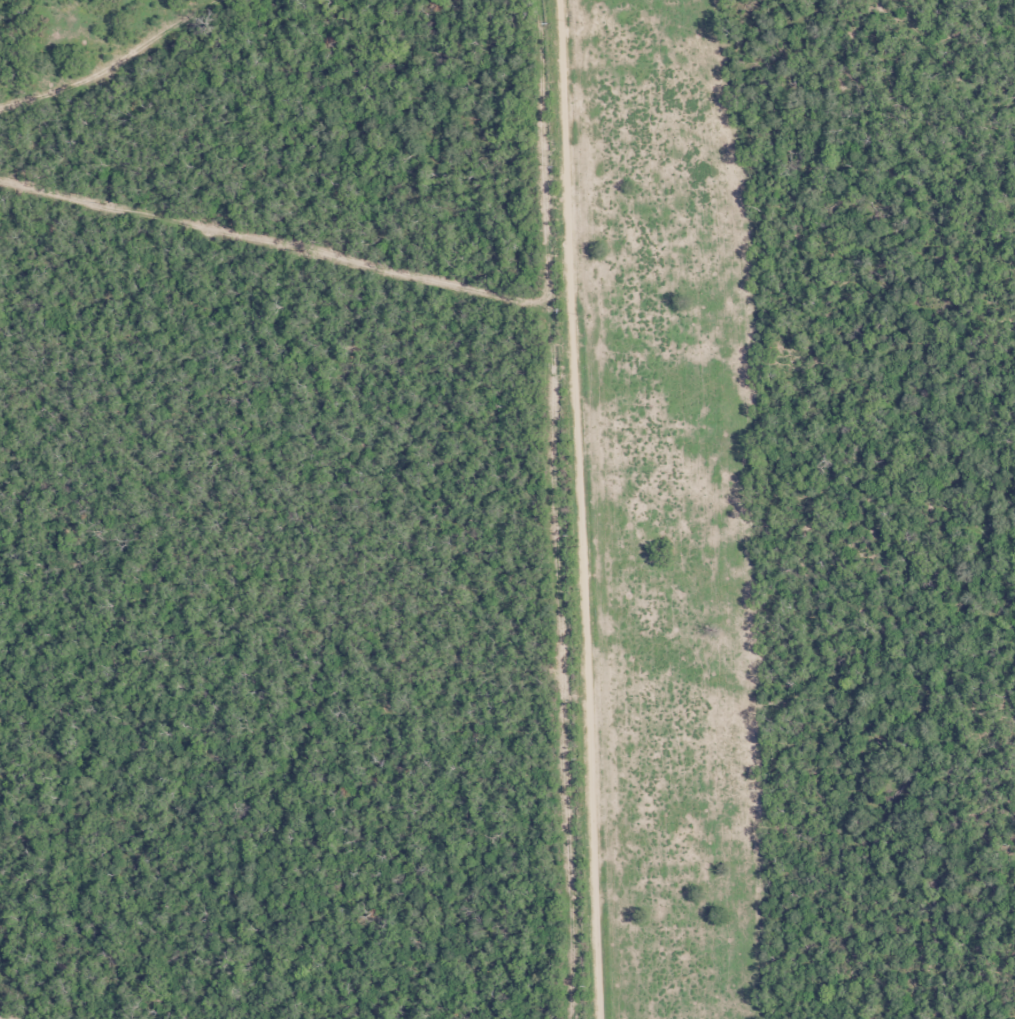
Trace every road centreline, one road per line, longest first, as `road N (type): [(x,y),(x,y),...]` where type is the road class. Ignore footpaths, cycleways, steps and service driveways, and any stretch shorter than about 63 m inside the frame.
road 1 (residential): [(534,0),(539,195),(573,444),(592,772),(617,894),(627,1018)]

